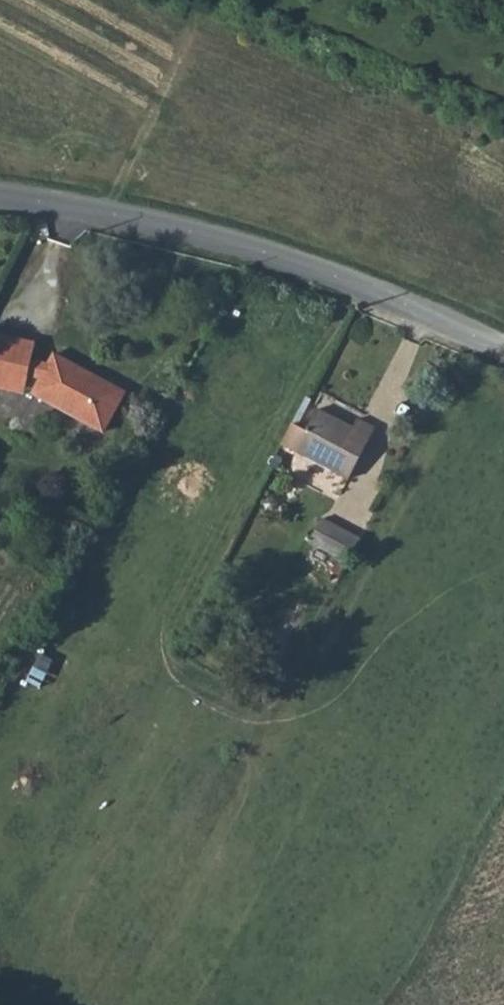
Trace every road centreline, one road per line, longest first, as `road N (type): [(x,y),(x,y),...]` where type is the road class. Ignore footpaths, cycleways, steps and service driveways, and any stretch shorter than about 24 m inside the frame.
road 1 (tertiary): [(503,347),(249,244),(0,190)]

